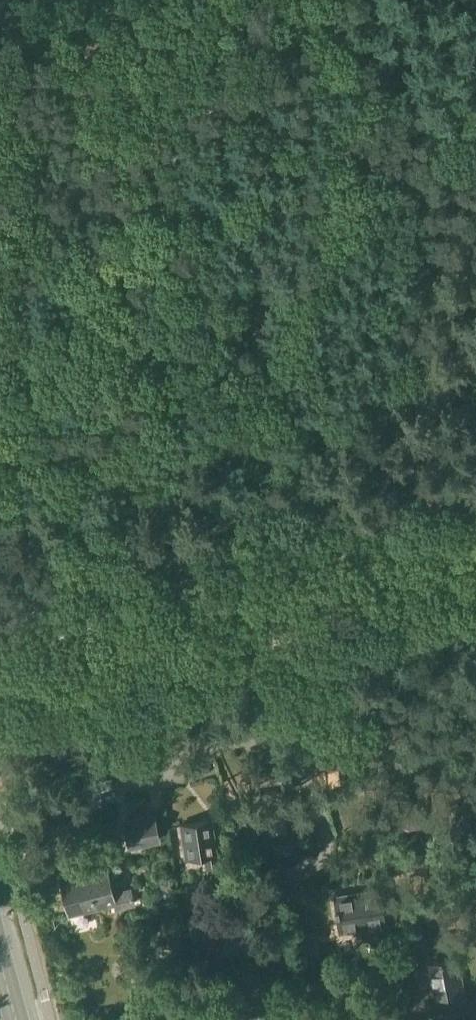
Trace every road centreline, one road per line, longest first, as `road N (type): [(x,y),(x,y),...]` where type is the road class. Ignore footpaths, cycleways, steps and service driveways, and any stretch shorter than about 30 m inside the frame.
road 1 (unclassified): [(475,498),(0,630)]
road 2 (unclassified): [(0,699),(475,568)]

